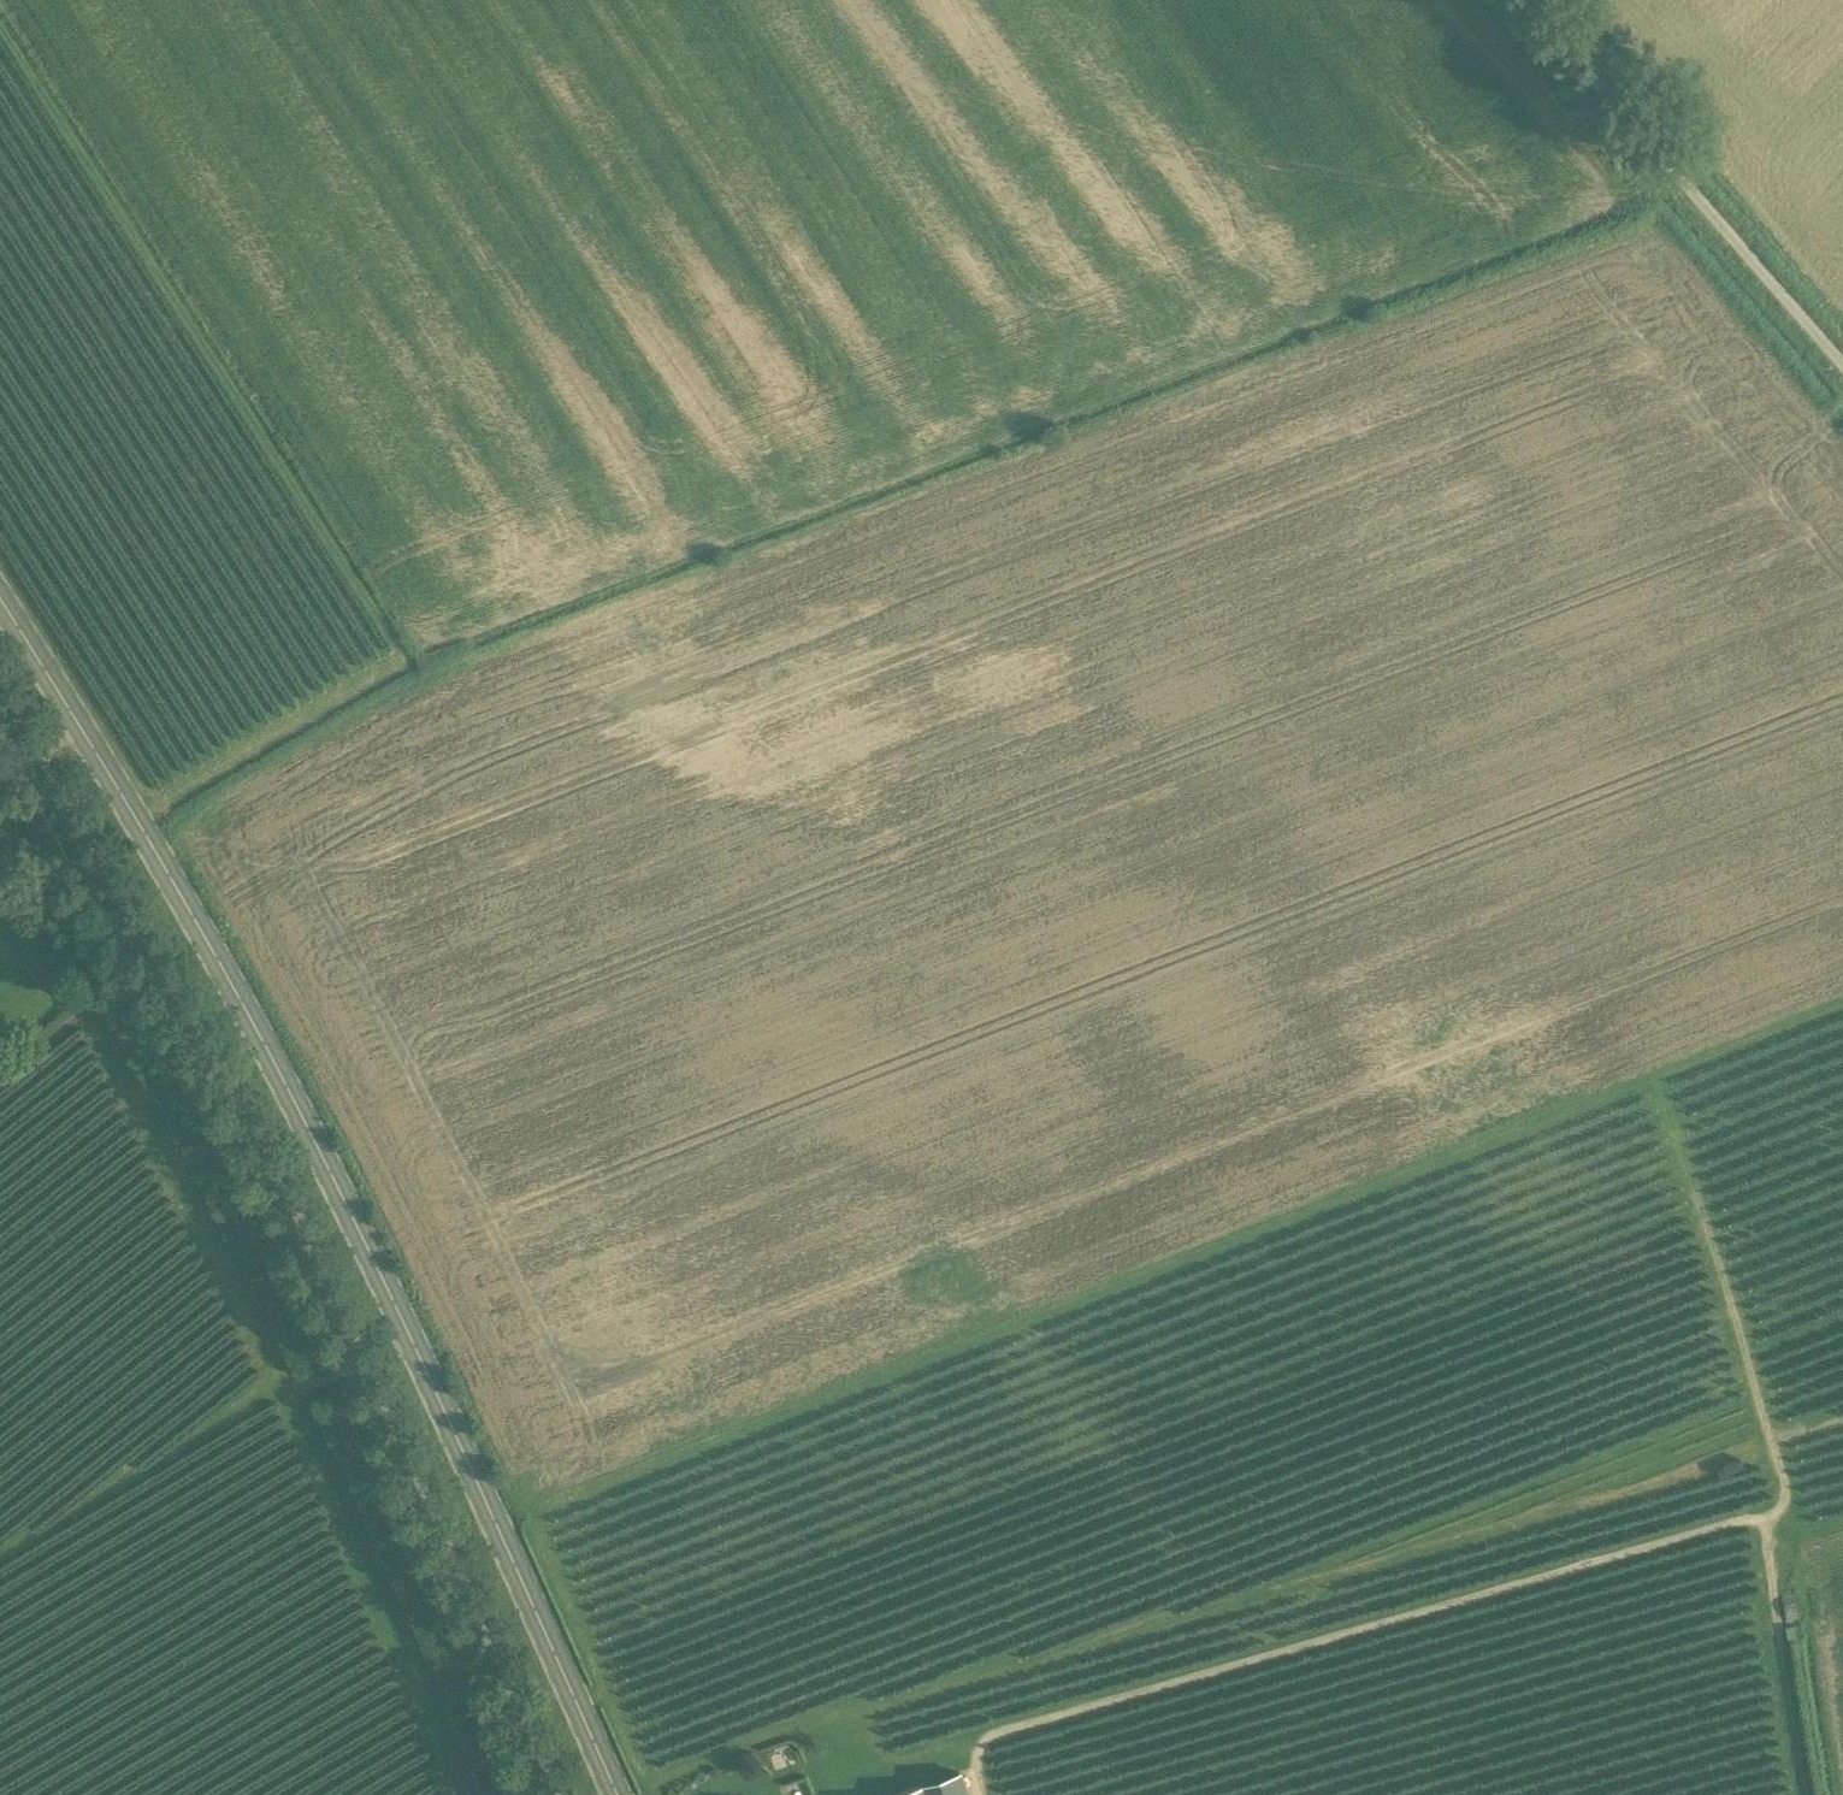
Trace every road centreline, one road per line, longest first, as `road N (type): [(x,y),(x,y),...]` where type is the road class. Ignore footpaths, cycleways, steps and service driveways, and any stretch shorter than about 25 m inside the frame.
road 1 (secondary): [(618,1794),(294,1100),(202,931),(0,598)]
road 2 (unclassified): [(1842,374),(1525,0)]

